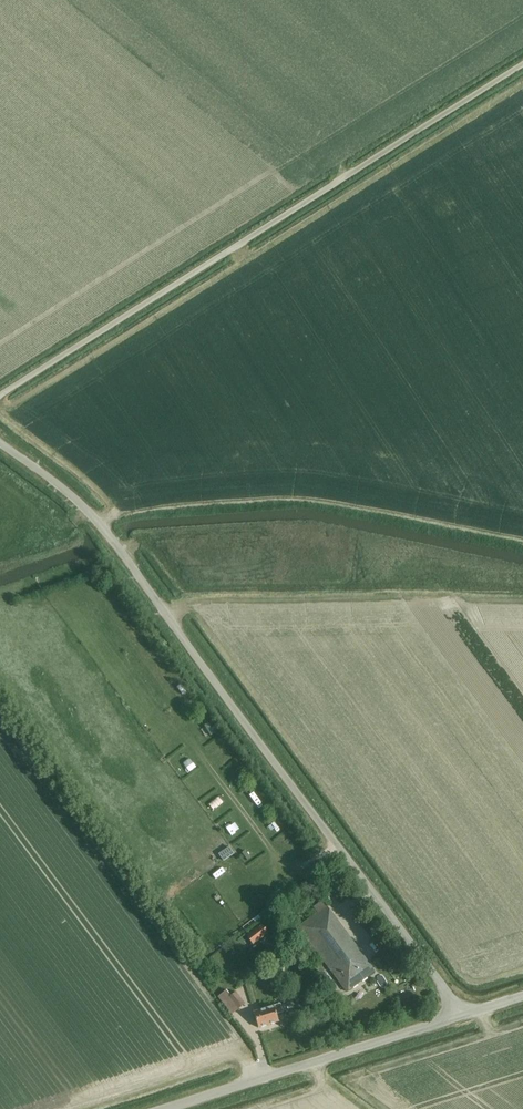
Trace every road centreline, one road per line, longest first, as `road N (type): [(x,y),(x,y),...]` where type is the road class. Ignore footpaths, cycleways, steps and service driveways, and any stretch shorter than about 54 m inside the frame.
road 1 (unclassified): [(464,1015),(100,525),(0,442)]
road 2 (track): [(0,396),(522,64)]
road 3 (unclassified): [(166,1108),(464,1015)]

